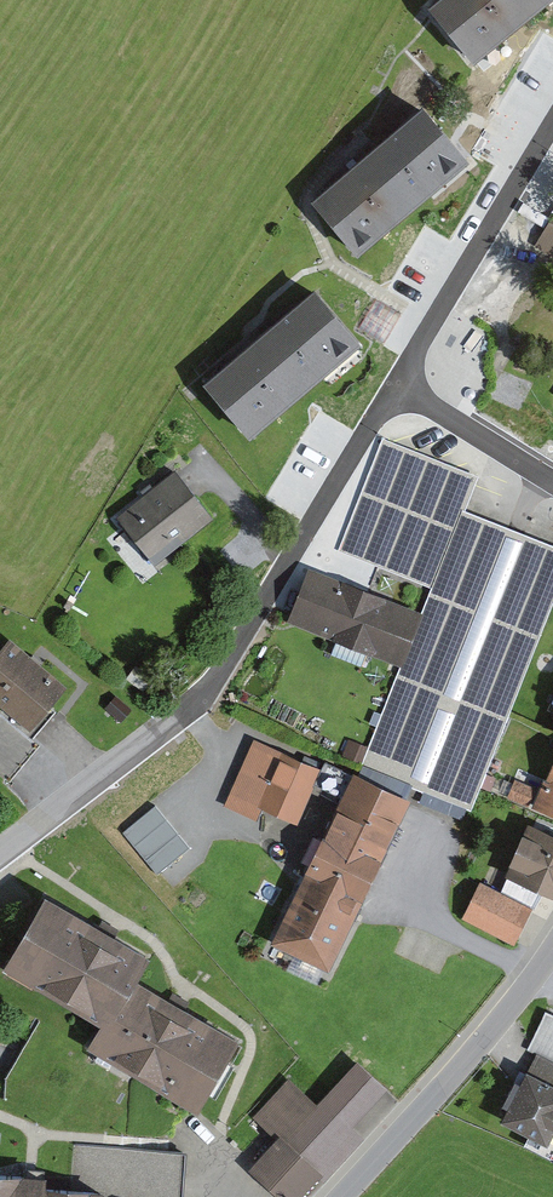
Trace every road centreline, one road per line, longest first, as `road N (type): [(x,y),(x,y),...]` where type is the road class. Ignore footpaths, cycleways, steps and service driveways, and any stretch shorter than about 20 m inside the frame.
road 1 (residential): [(0,853),(212,685),(397,384)]
road 2 (residential): [(341,1196),(552,957)]
road 3 (residential): [(397,384),(552,121)]
road 4 (residential): [(552,482),(397,384)]

